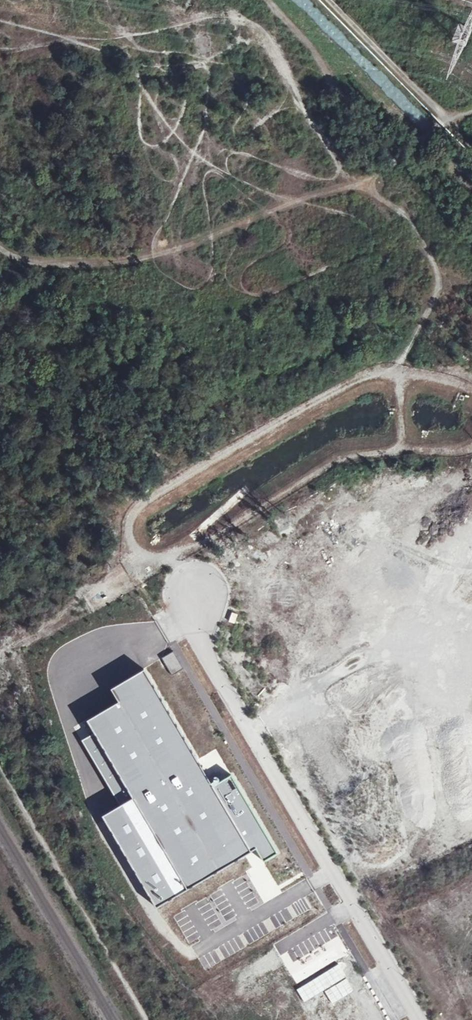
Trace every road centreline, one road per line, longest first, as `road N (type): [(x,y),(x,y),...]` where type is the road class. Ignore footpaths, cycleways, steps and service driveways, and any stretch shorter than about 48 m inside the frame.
road 1 (track): [(328,0),(449,120),(372,179),(162,255),(66,266),(35,264),(0,249)]
road 2 (track): [(372,179),(427,234),(440,267),(416,338),(398,370),(371,372),(133,508),(124,550),(175,562),(190,581)]
road 3 (unclassified): [(423,1019),(194,630)]
road 4 (track): [(146,1019),(0,772)]
road 5 (track): [(124,550),(0,657)]

